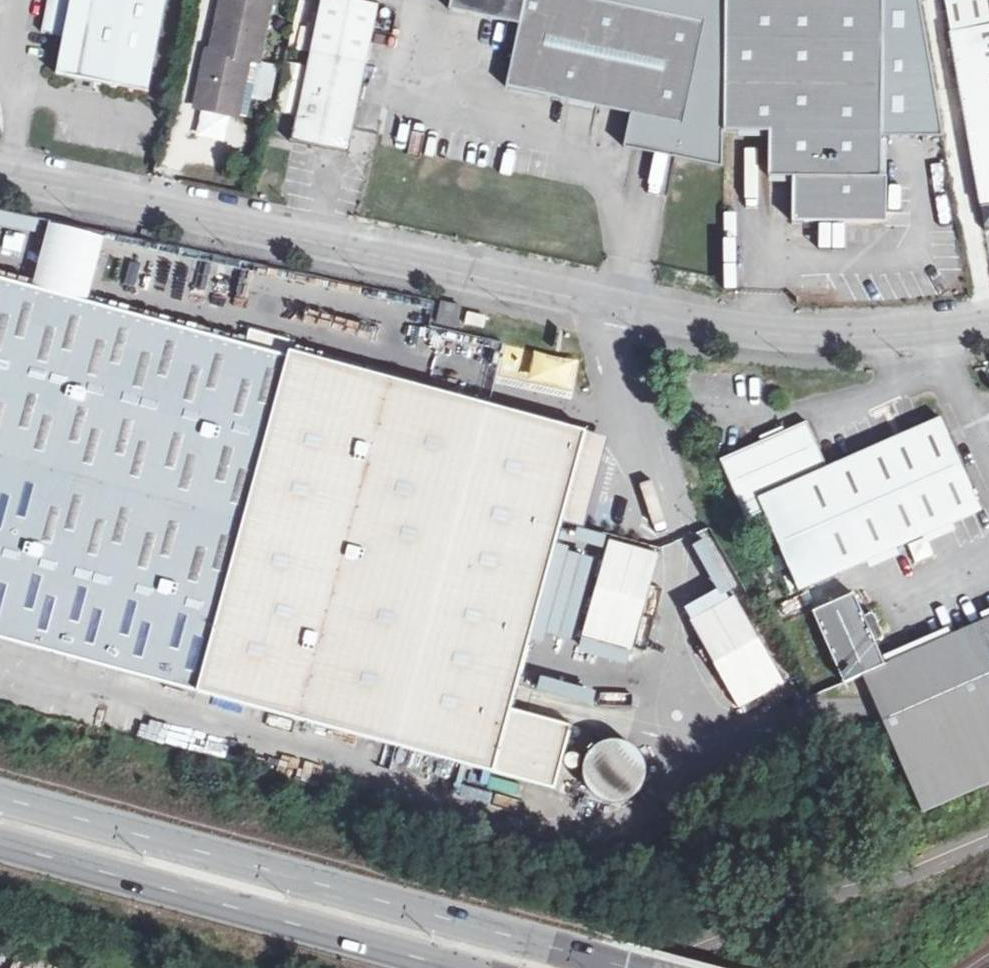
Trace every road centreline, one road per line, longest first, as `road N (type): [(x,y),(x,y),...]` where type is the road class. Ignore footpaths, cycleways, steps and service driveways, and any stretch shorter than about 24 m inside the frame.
road 1 (unclassified): [(0,176),(708,327),(930,336),(988,326)]
road 2 (secondary): [(593,967),(0,805)]
road 3 (secondary): [(0,851),(425,967)]

